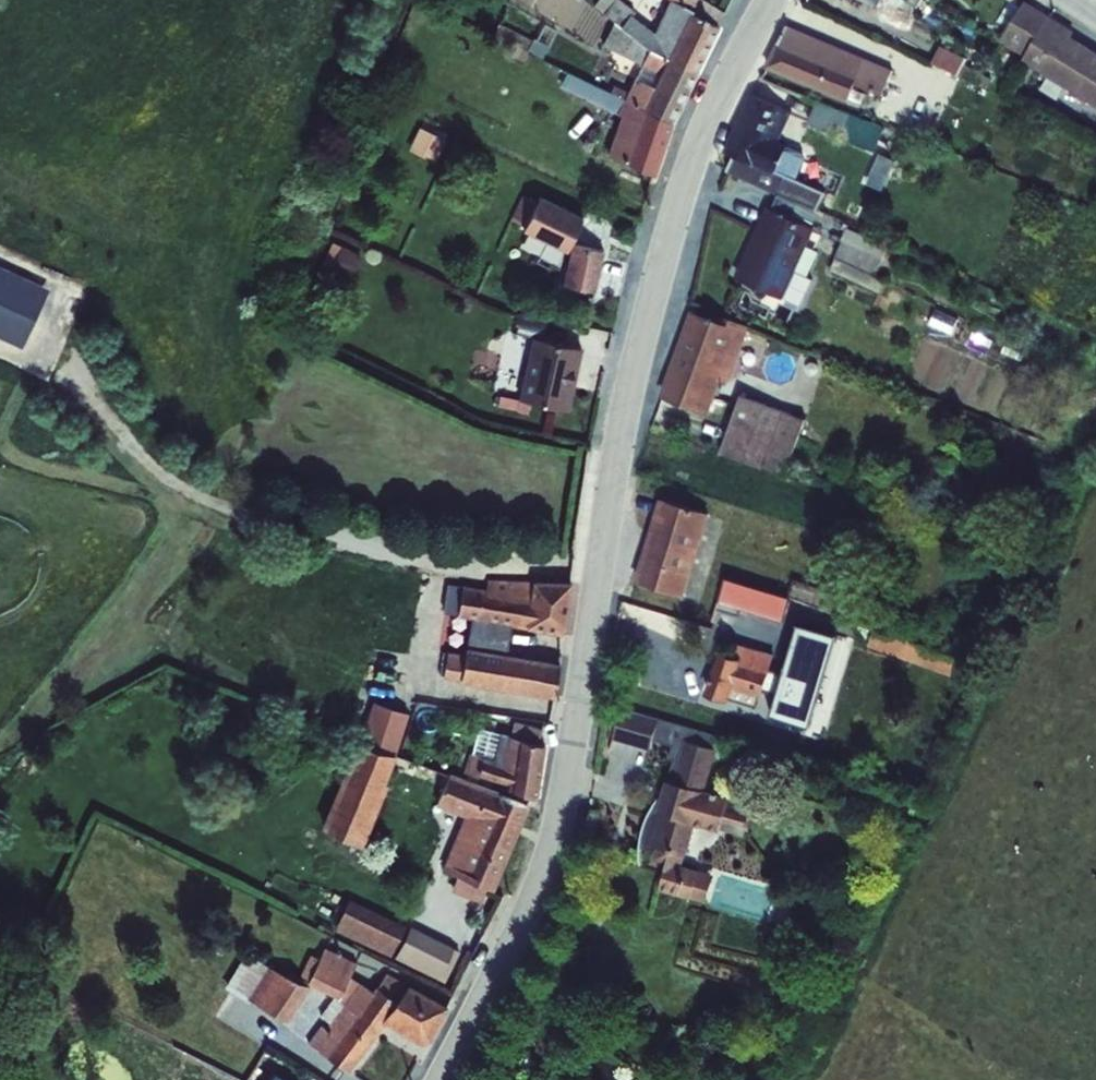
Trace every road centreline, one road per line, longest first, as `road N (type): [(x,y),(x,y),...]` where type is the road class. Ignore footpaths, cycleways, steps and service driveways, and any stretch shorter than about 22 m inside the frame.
road 1 (tertiary): [(770,0),(697,169),(611,460),(559,870),(442,1079)]

